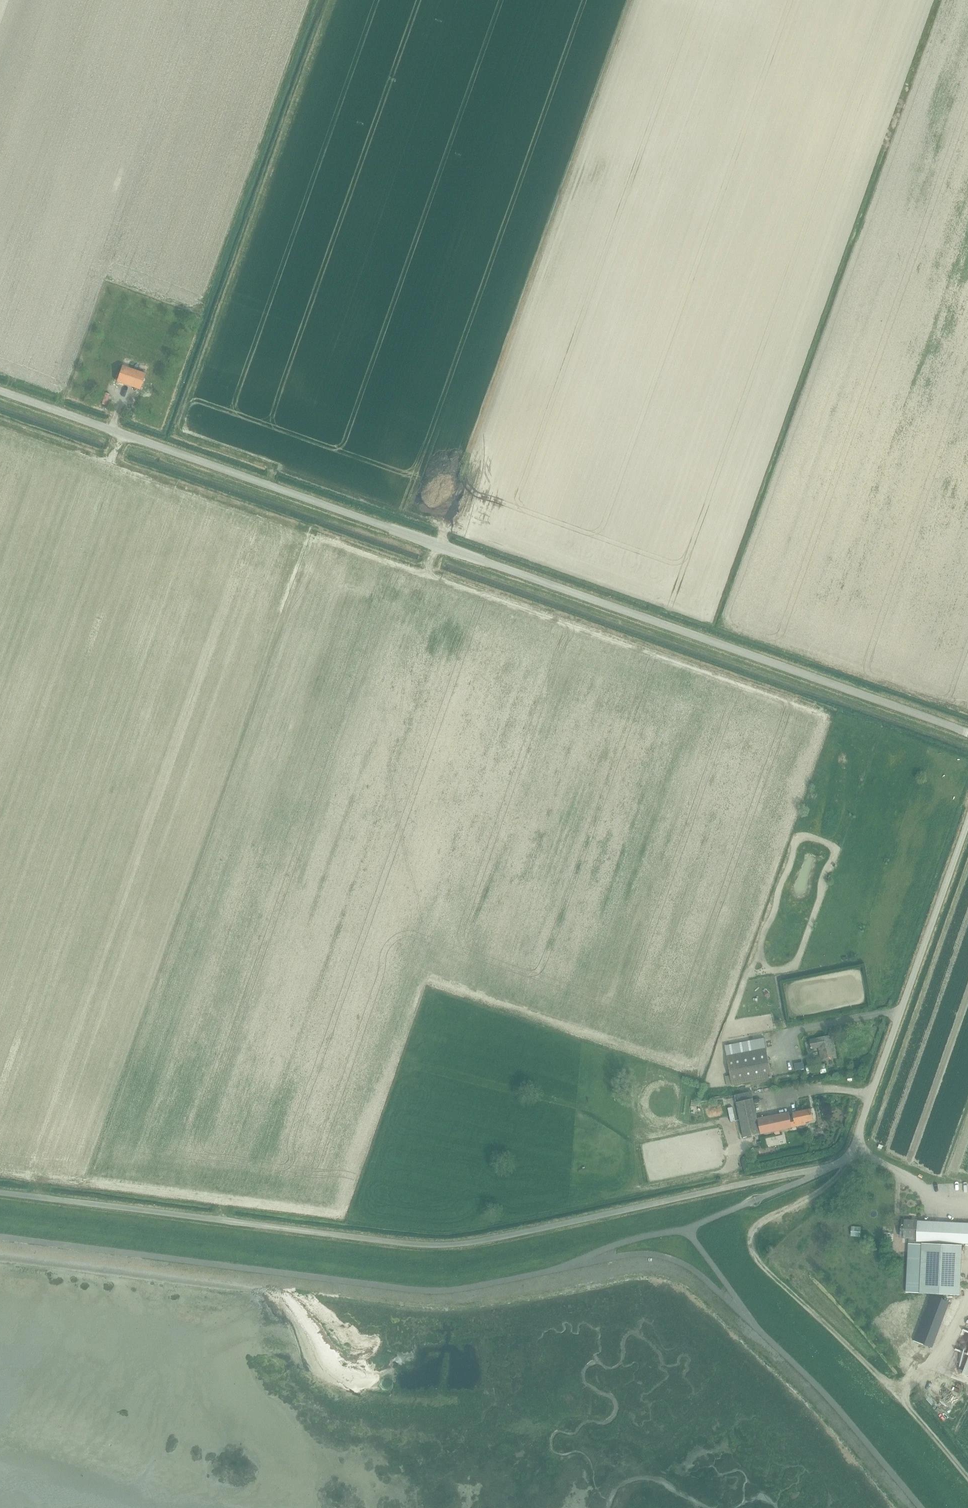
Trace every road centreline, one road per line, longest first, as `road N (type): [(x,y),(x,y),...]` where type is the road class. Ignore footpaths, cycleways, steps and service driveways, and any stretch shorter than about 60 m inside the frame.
road 1 (unclassified): [(967,820),(854,1147),(841,1161),(446,1245),(0,1191)]
road 2 (unclassified): [(967,732),(0,391)]

